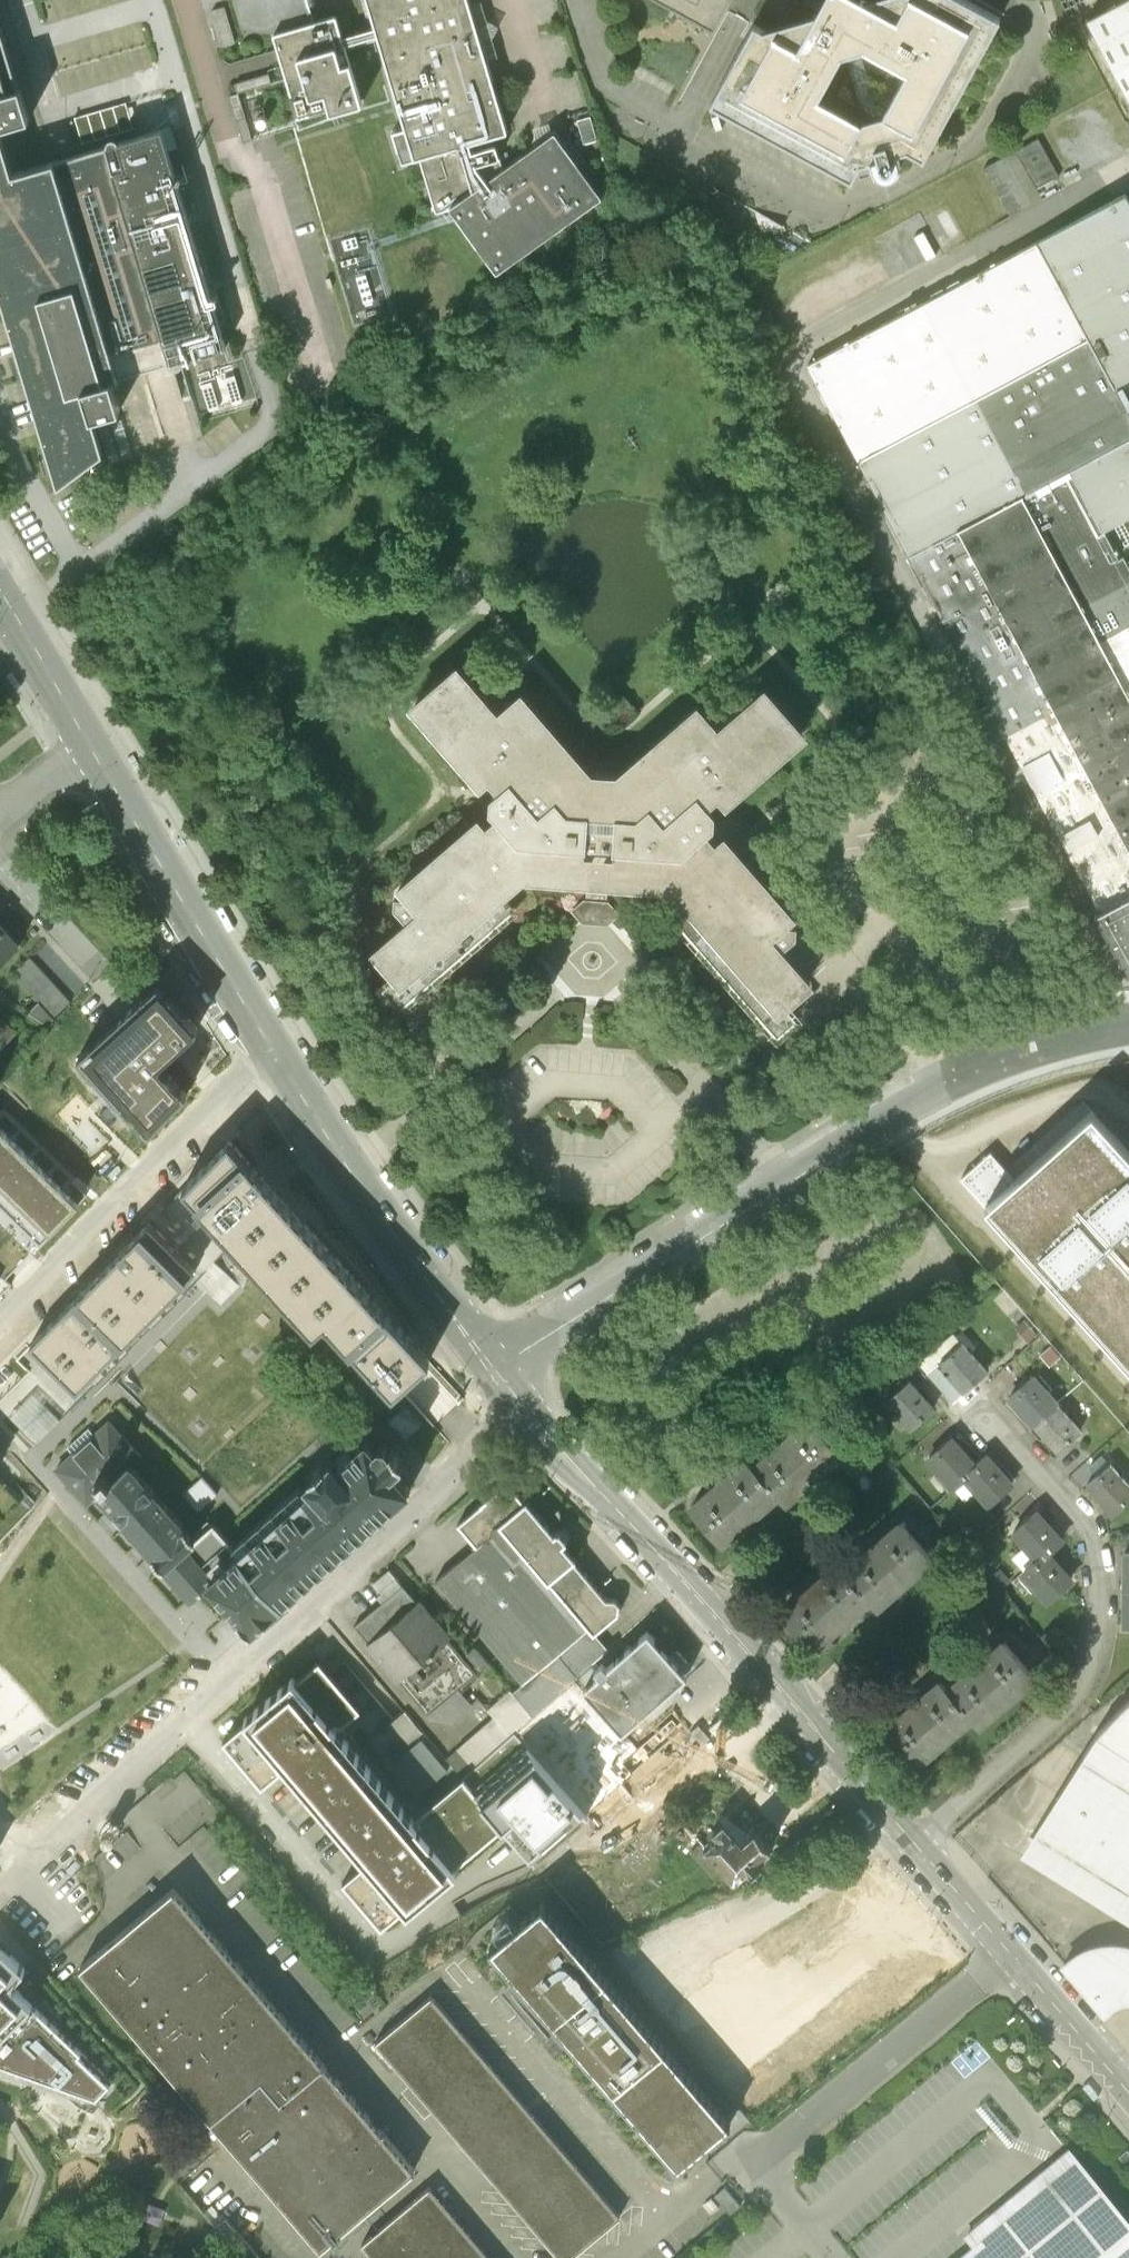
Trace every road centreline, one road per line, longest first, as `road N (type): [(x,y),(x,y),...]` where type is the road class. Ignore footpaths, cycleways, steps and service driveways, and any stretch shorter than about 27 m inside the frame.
road 1 (unclassified): [(1128,1028),(993,1065),(905,1104),(493,1373)]
road 2 (residential): [(0,1902),(518,1406)]
road 3 (tertiary): [(518,1406),(914,1843)]
road 4 (residential): [(914,1843),(1085,1689),(1094,1668),(1100,1600),(1090,1536),(985,1425)]
road 5 (tertiary): [(272,1050),(493,1373)]
road 6 (residential): [(0,1321),(272,1050)]
road 7 (tertiary): [(88,745),(272,1050)]
road 8 (tertiary): [(914,1843),(1128,2096)]
road 9 (tertiary): [(0,591),(88,745)]
road 10 (residential): [(0,865),(101,974)]

